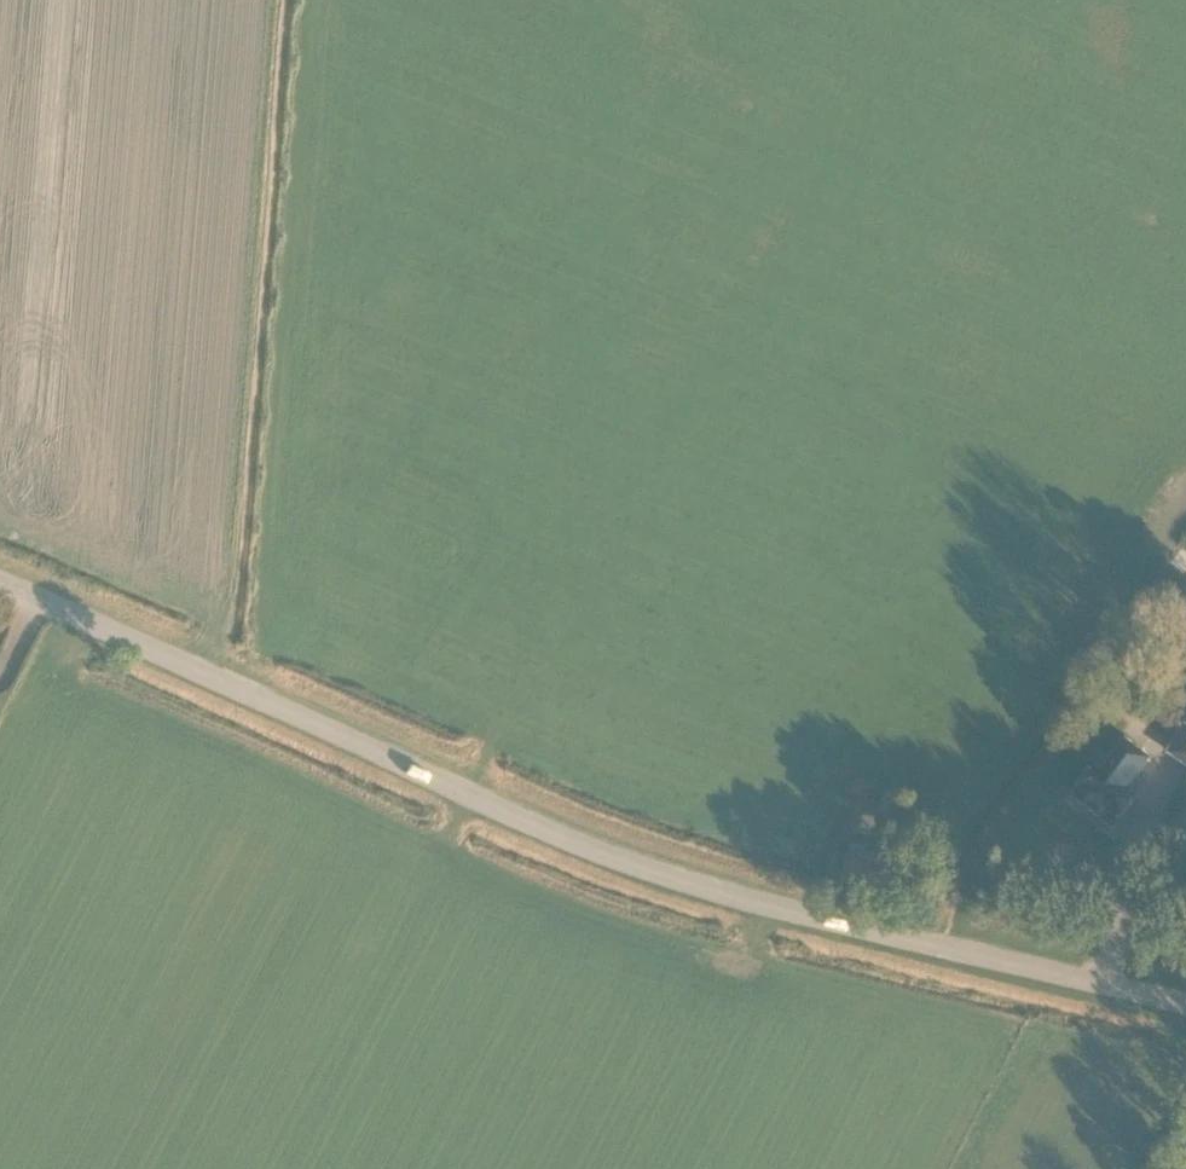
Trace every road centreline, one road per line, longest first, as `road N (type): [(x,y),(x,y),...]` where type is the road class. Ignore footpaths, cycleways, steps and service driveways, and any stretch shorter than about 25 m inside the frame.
road 1 (tertiary): [(1185,1001),(619,859),(0,591)]

